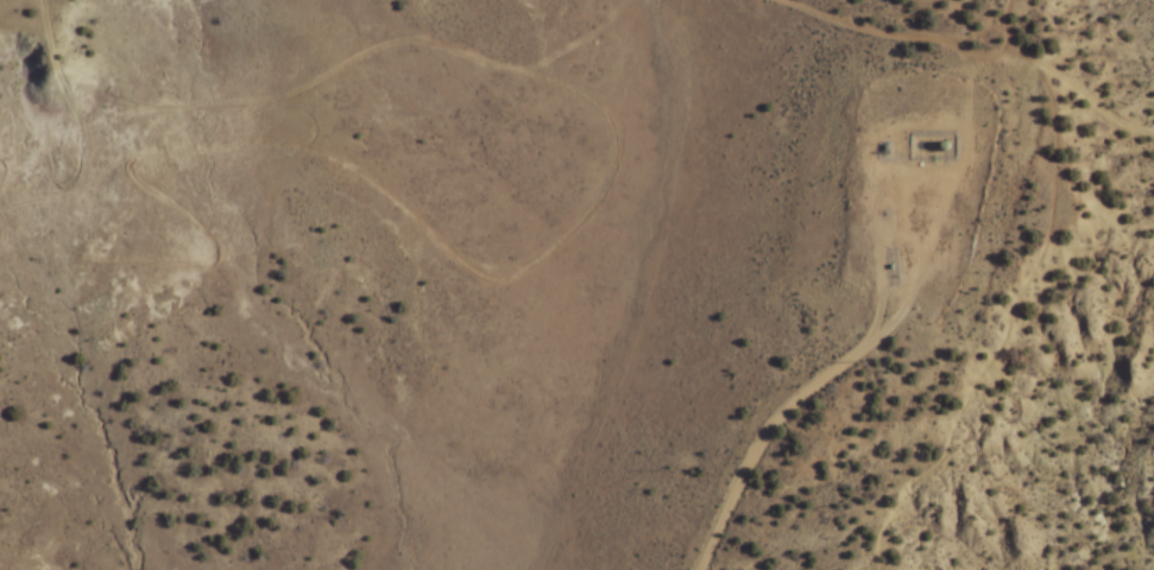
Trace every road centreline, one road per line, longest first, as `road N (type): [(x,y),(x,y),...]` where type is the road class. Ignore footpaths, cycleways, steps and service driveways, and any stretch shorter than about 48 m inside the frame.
road 1 (track): [(0,241),(196,265),(202,254),(193,238),(115,165),(152,151),(234,144),(282,147),(333,169),(459,267),(506,268),(580,211),(595,185),(597,134),(587,113),(561,91)]
road 2 (track): [(29,0),(43,74),(62,108),(78,110),(265,99),(339,59),(397,40),(561,91),(580,90),(605,74),(614,0)]
road 3 (track): [(874,569),(875,540),(900,489),(944,455),(947,428),(969,406),(1041,251),(1051,213),(1045,72)]
road 4 (track): [(764,0),(887,38),(929,40),(957,56),(1020,59),(1117,125),(1153,132)]
road 5 (track): [(934,213),(965,151),(952,108),(957,56)]

